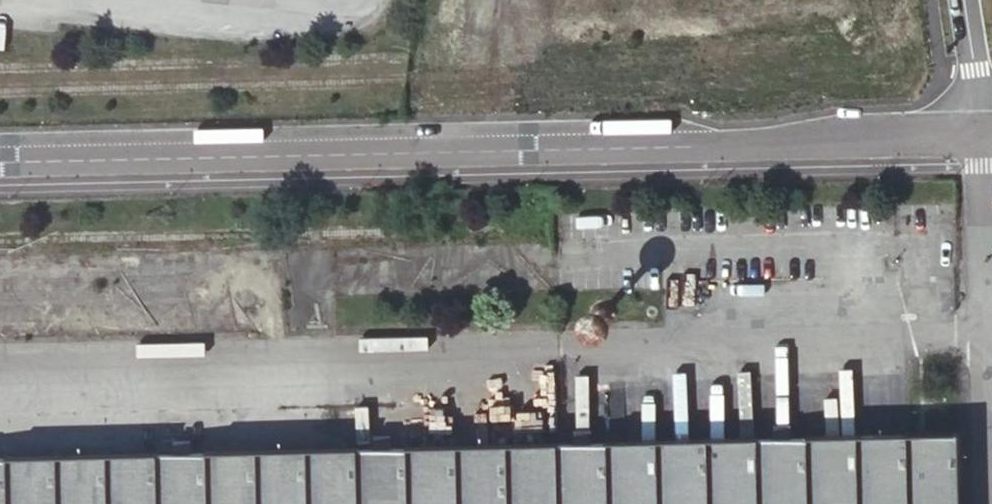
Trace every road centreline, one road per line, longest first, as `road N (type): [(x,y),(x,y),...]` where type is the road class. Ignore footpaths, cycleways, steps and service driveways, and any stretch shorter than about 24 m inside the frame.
road 1 (unclassified): [(0,163),(779,143),(982,128)]
road 2 (unclassified): [(991,503),(982,128)]
road 3 (residential): [(982,128),(965,0)]

